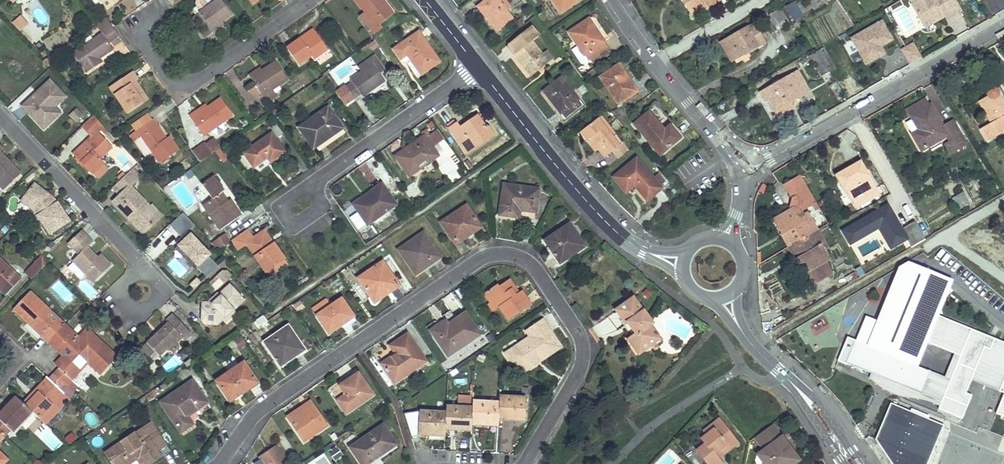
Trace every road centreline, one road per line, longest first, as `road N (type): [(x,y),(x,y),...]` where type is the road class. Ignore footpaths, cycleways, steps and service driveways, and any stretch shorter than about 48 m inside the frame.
road 1 (residential): [(212,463),(269,399),(500,250),(532,261),(583,342),(569,390),(521,463)]
road 2 (residential): [(1003,23),(737,174)]
road 3 (tertiary): [(479,67),(604,220),(644,251),(683,262)]
road 4 (residential): [(312,0),(180,91),(136,35),(159,15)]
road 5 (residential): [(737,174),(611,0)]
road 6 (tertiary): [(726,295),(741,331),(809,401),(852,463)]
road 7 (residential): [(479,67),(309,188)]
road 8 (residential): [(0,114),(143,261)]
road 9 (residential): [(143,261),(171,289),(134,324),(106,299)]

